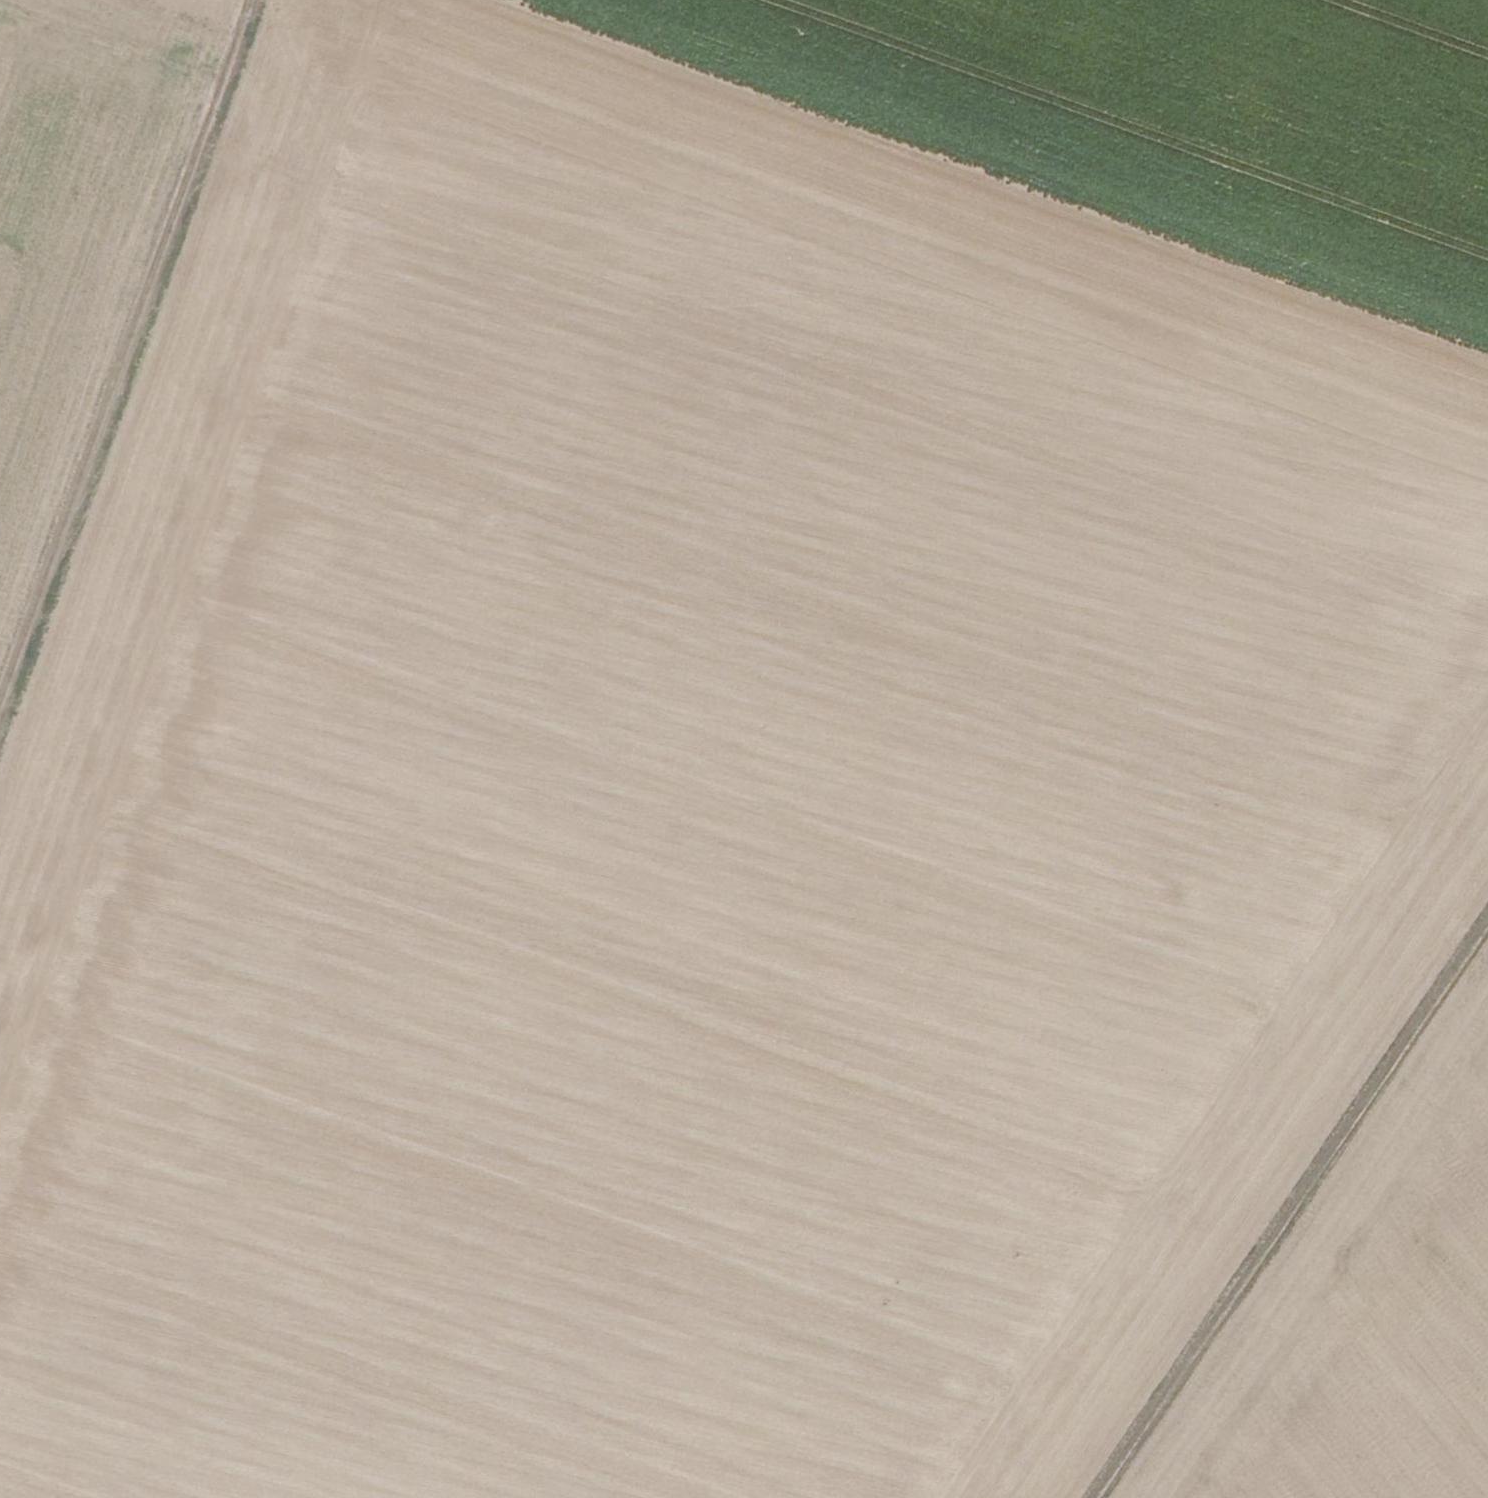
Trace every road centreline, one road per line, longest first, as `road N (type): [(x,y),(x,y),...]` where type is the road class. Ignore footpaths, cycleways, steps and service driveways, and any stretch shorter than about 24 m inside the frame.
road 1 (track): [(0,774),(278,0)]
road 2 (track): [(1086,1497),(1487,917)]

